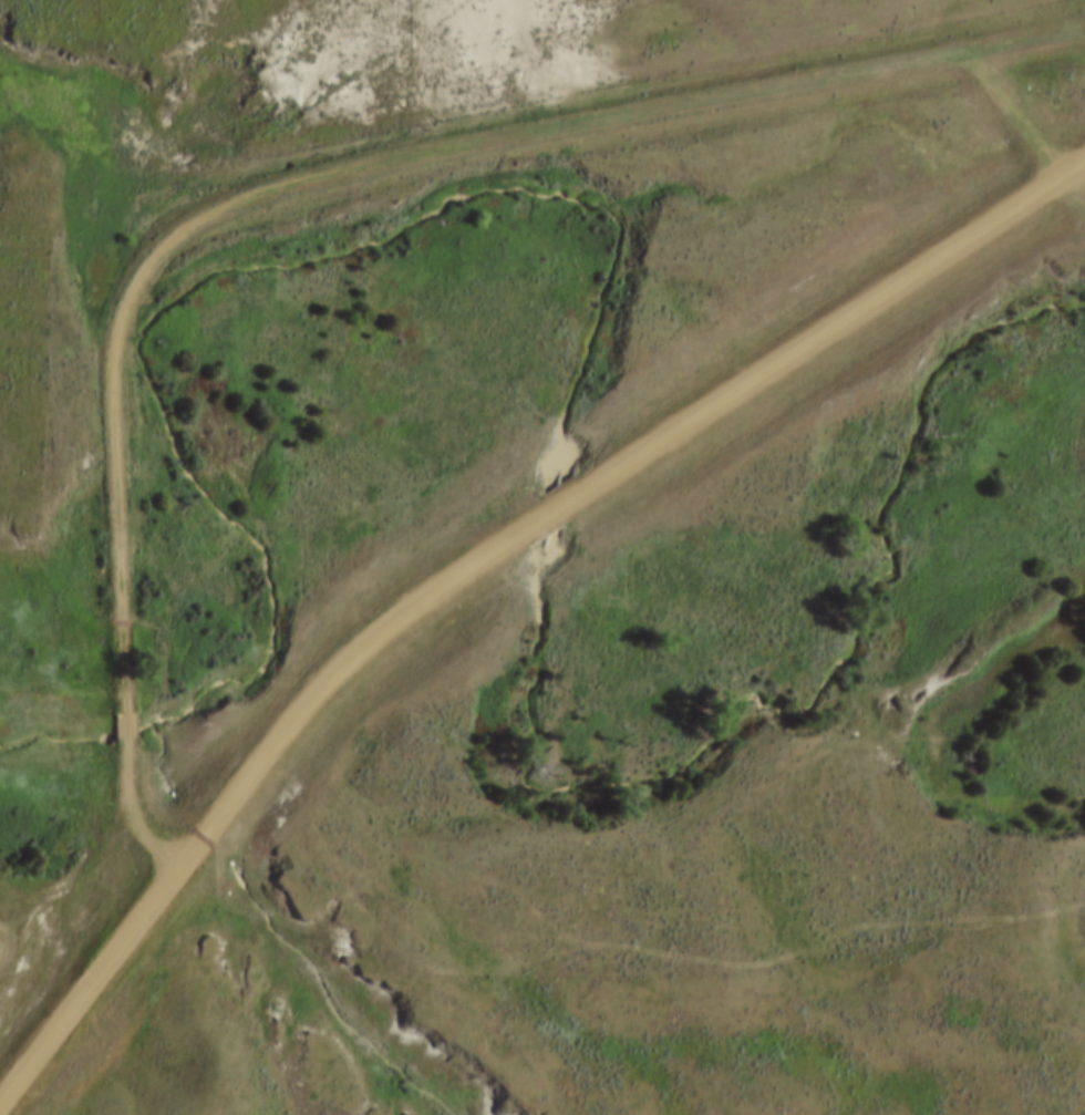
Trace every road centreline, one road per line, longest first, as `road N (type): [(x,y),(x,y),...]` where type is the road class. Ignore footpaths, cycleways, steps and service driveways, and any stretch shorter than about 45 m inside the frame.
road 1 (residential): [(1084,31),(423,152),(227,207),(174,241),(121,314),(127,712)]
road 2 (residential): [(128,742),(124,847),(111,897),(82,966),(0,1087)]
road 3 (track): [(127,794),(0,975)]

